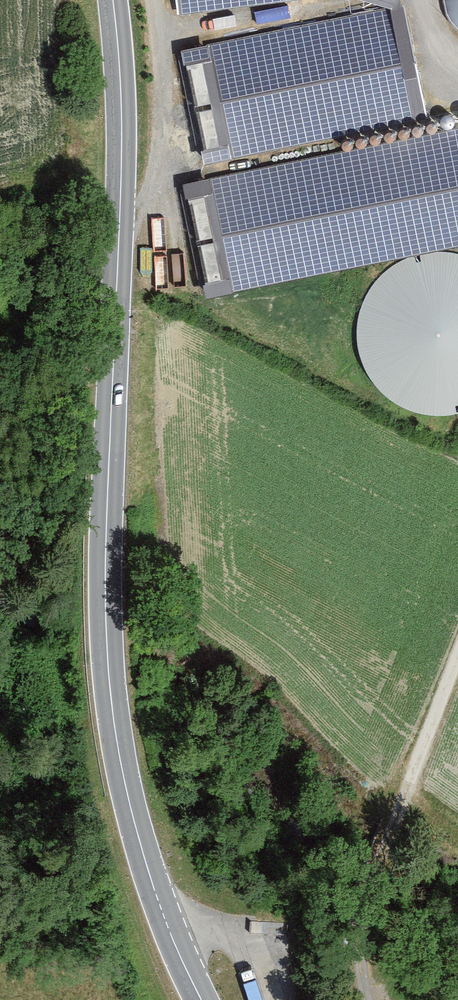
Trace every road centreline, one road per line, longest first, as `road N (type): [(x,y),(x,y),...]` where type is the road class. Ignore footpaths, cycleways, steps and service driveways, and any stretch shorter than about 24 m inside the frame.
road 1 (secondary): [(112,0),(120,216),(108,506),(111,669),(133,799),(177,944),(205,999)]
road 2 (unclassified): [(457,662),(366,907),(374,999)]

